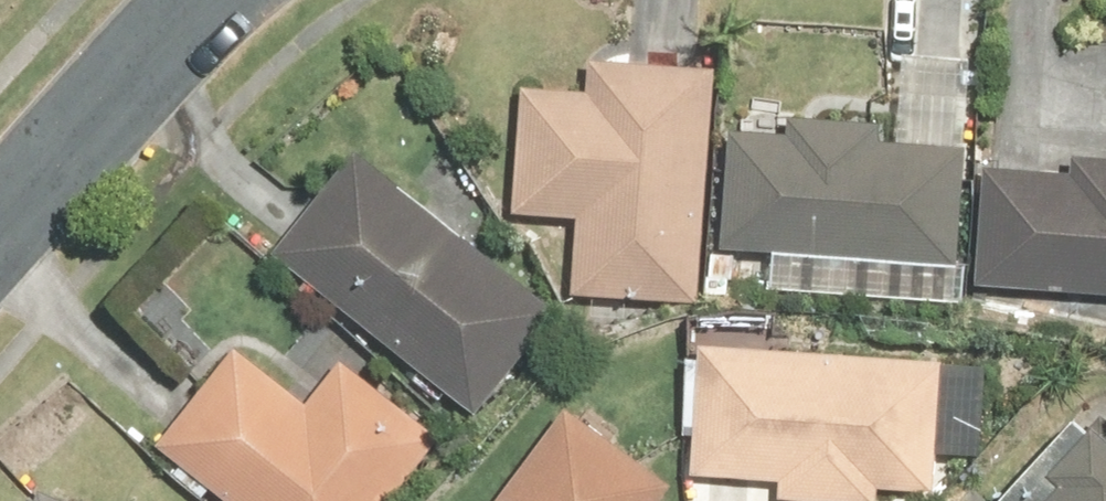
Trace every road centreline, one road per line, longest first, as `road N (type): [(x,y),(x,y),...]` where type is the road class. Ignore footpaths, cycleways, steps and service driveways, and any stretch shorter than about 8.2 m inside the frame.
road 1 (residential): [(0,207),(187,0)]

